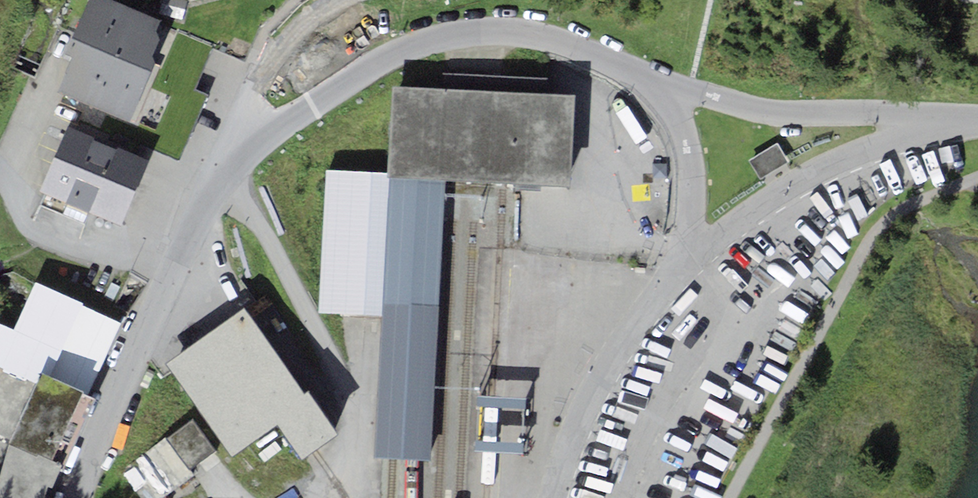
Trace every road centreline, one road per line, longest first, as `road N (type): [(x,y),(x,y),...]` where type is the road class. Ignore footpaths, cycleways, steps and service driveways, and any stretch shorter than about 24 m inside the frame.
road 1 (residential): [(664,88),(549,38),(468,33),(384,57),(244,160)]
road 2 (residential): [(244,160),(216,187),(78,497)]
road 3 (residential): [(555,497),(589,406),(693,255)]
road 4 (residential): [(693,255),(778,192),(933,124)]
road 5 (residential): [(933,124),(768,110),(664,88)]
road 6 (residential): [(244,160),(268,64),(307,19),(340,0)]
road 7 (residential): [(693,255),(687,154),(664,88)]

